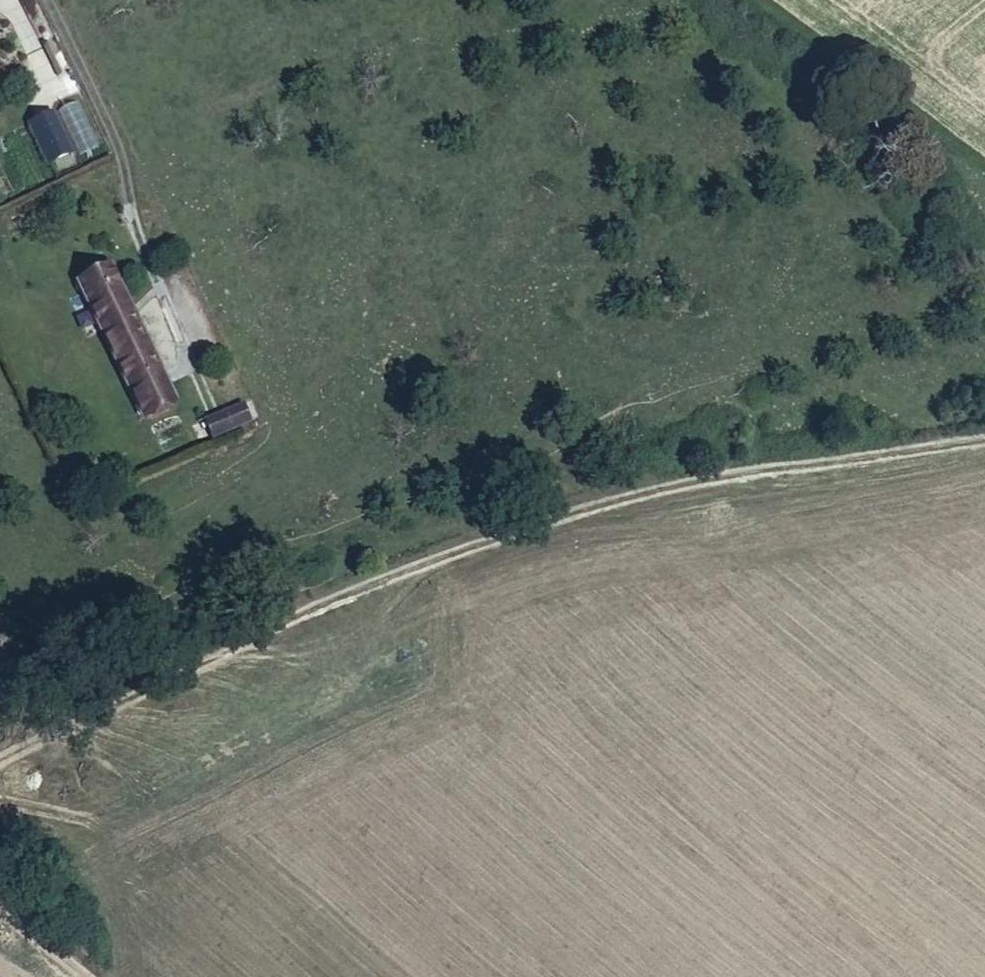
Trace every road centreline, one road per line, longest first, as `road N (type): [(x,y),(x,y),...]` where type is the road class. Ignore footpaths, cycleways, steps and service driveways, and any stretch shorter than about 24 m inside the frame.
road 1 (track): [(984,438),(710,477),(483,543),(77,719),(0,766)]
road 2 (track): [(984,174),(747,0)]

